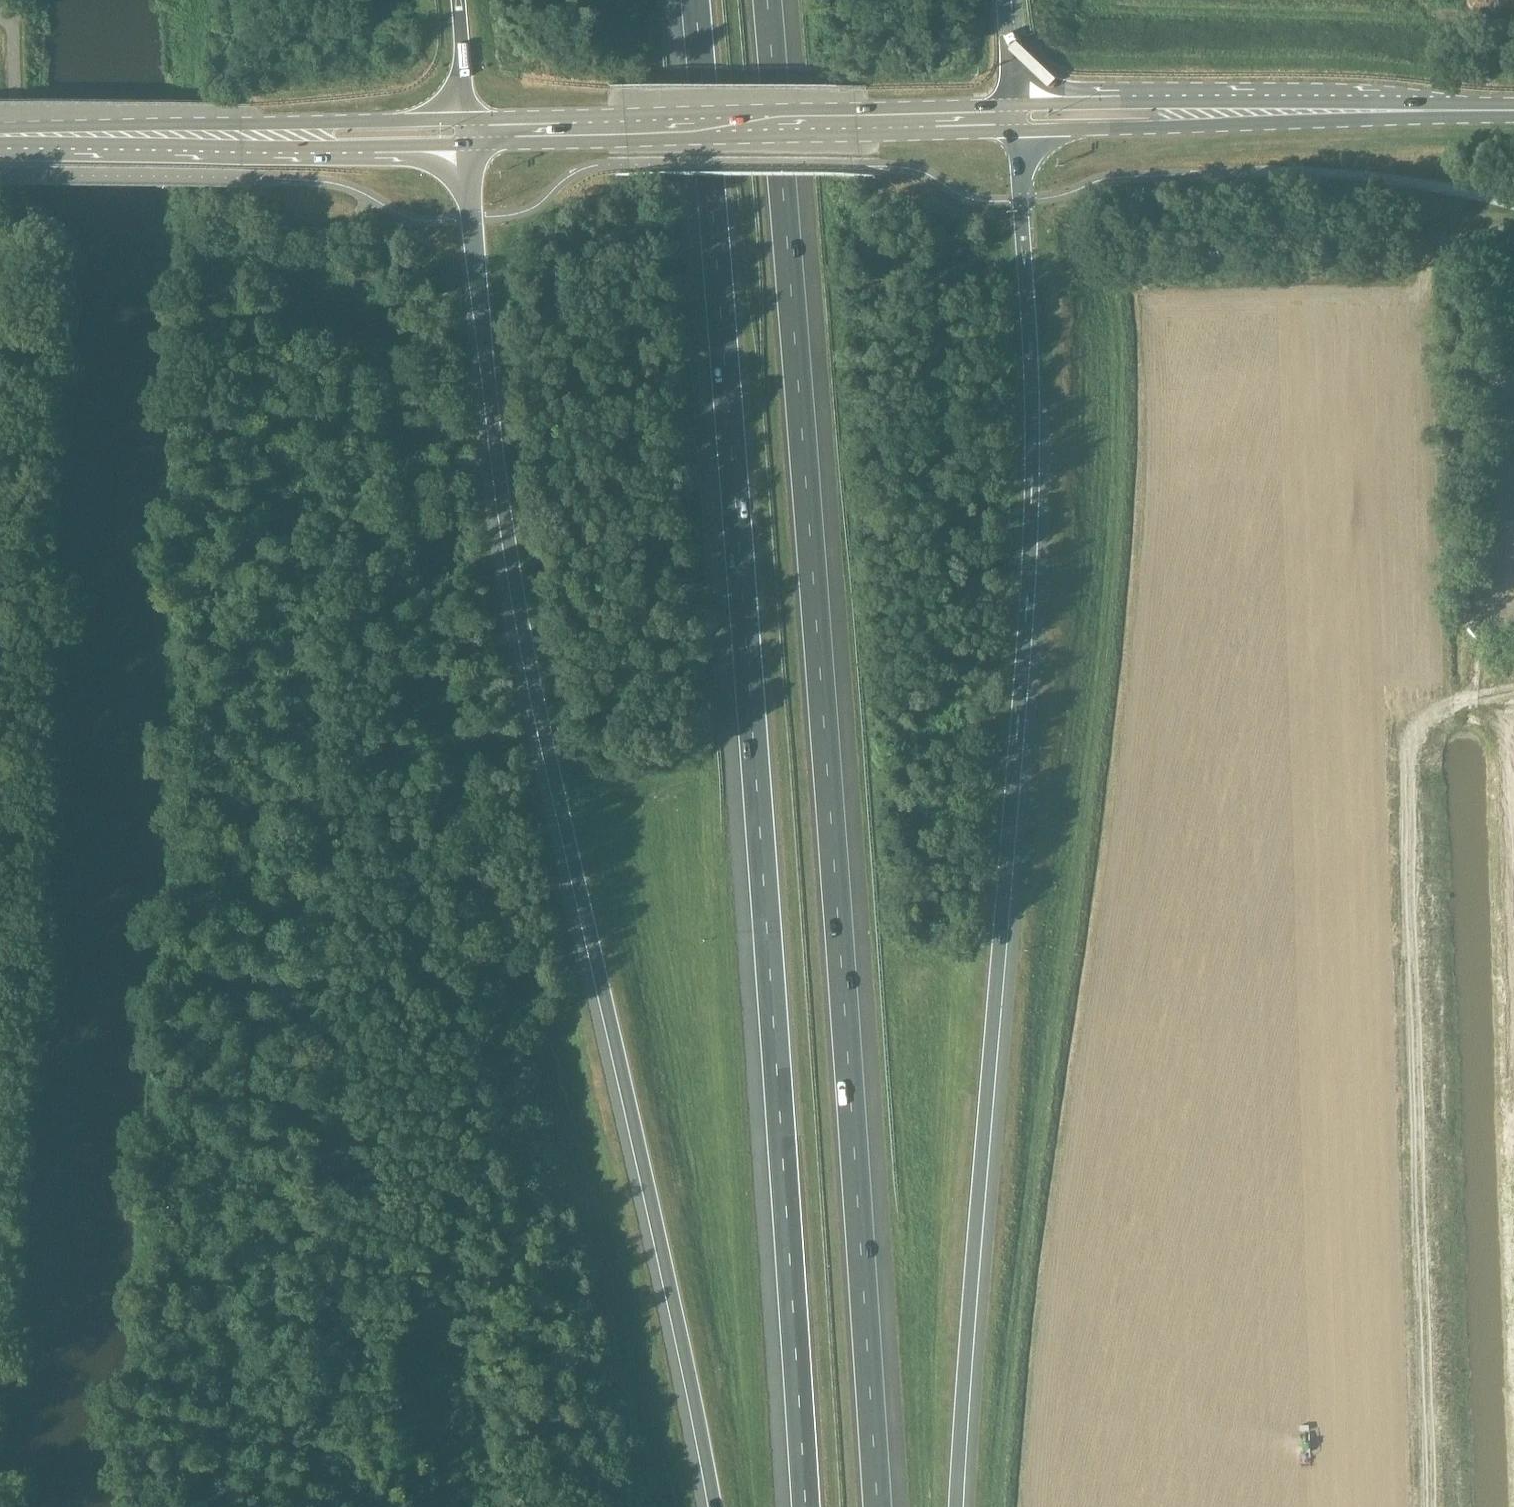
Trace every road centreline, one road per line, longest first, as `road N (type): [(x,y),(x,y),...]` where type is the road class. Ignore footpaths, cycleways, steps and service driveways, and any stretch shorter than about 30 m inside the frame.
road 1 (motorway): [(877,1506),(766,0)]
road 2 (motorway): [(694,0),(805,1506)]
road 3 (motorway): [(464,144),(512,571),(715,1506)]
road 4 (motorway): [(956,1506),(1025,622),(1031,431),(1019,130)]
road 5 (primary): [(464,144),(1019,130)]
road 6 (primary): [(1017,105),(464,120)]
road 7 (primary): [(1492,111),(1476,104),(1017,105)]
road 8 (primary): [(1019,130),(1475,118),(1492,111)]
road 9 (primary): [(464,120),(0,128)]
road 10 (primary): [(0,143),(464,144)]
road 11 (motorway): [(457,0),(464,120)]

